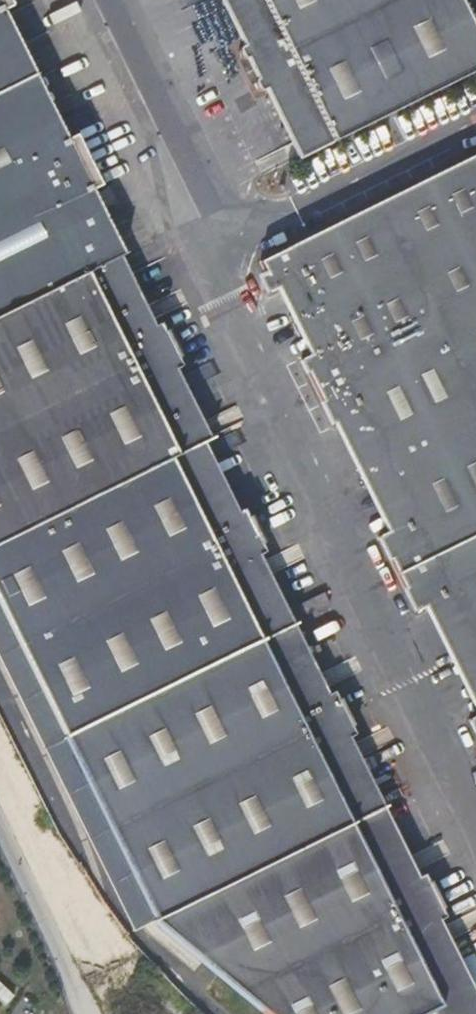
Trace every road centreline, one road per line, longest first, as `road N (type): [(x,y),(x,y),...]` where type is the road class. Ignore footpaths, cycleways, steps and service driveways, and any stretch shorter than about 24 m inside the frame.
road 1 (unclassified): [(90,1013),(0,826)]

